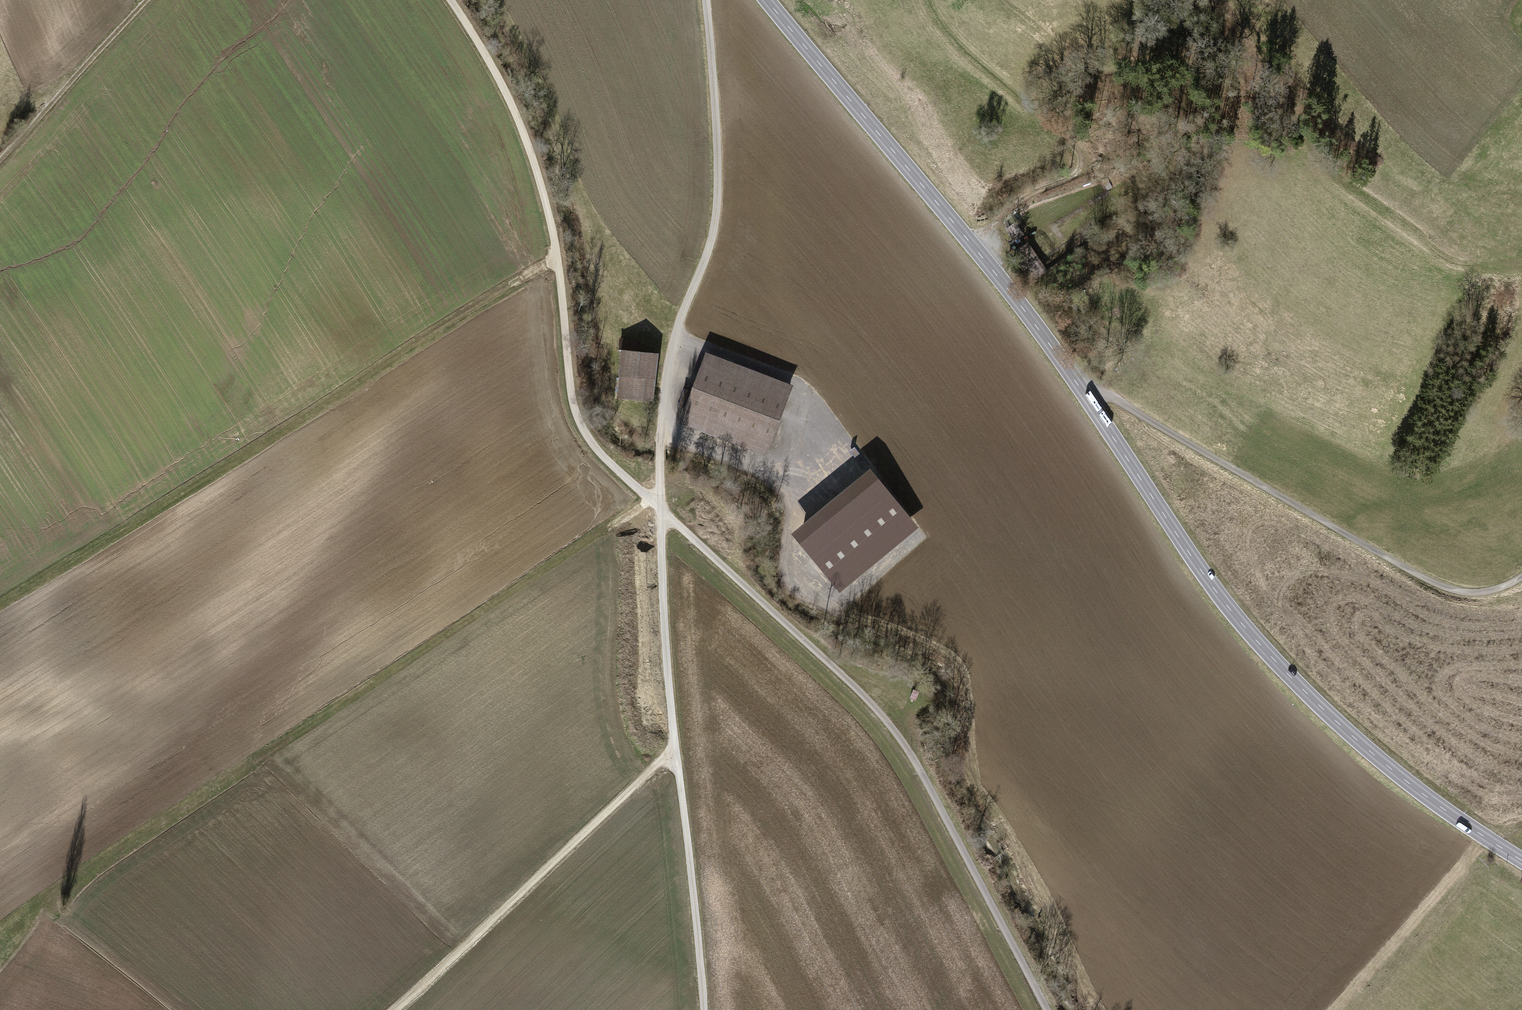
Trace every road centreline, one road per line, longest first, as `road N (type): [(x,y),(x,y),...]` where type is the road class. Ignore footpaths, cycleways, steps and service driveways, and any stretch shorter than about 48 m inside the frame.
road 1 (unclassified): [(708,0),(718,202),(707,256),(681,318),(660,440),(666,640),(703,1009)]
road 2 (track): [(558,256),(0,604)]
road 3 (primary): [(1521,861),(1355,739),(1257,642),(1083,392)]
road 4 (primary): [(1083,392),(767,0)]
road 5 (residential): [(1083,392),(1108,395),(1460,592),(1521,575)]
road 6 (track): [(676,753),(396,1009)]
road 7 (track): [(147,0),(0,160)]

